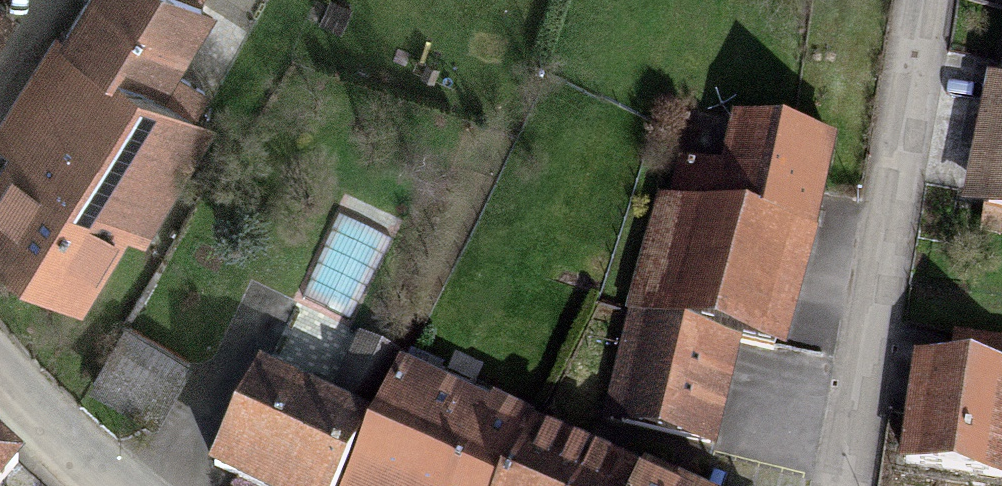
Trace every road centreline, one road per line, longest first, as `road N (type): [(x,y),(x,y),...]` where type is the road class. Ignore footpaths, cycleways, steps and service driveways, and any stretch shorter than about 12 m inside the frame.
road 1 (residential): [(842,485),(926,0)]
road 2 (residential): [(107,485),(0,398)]

